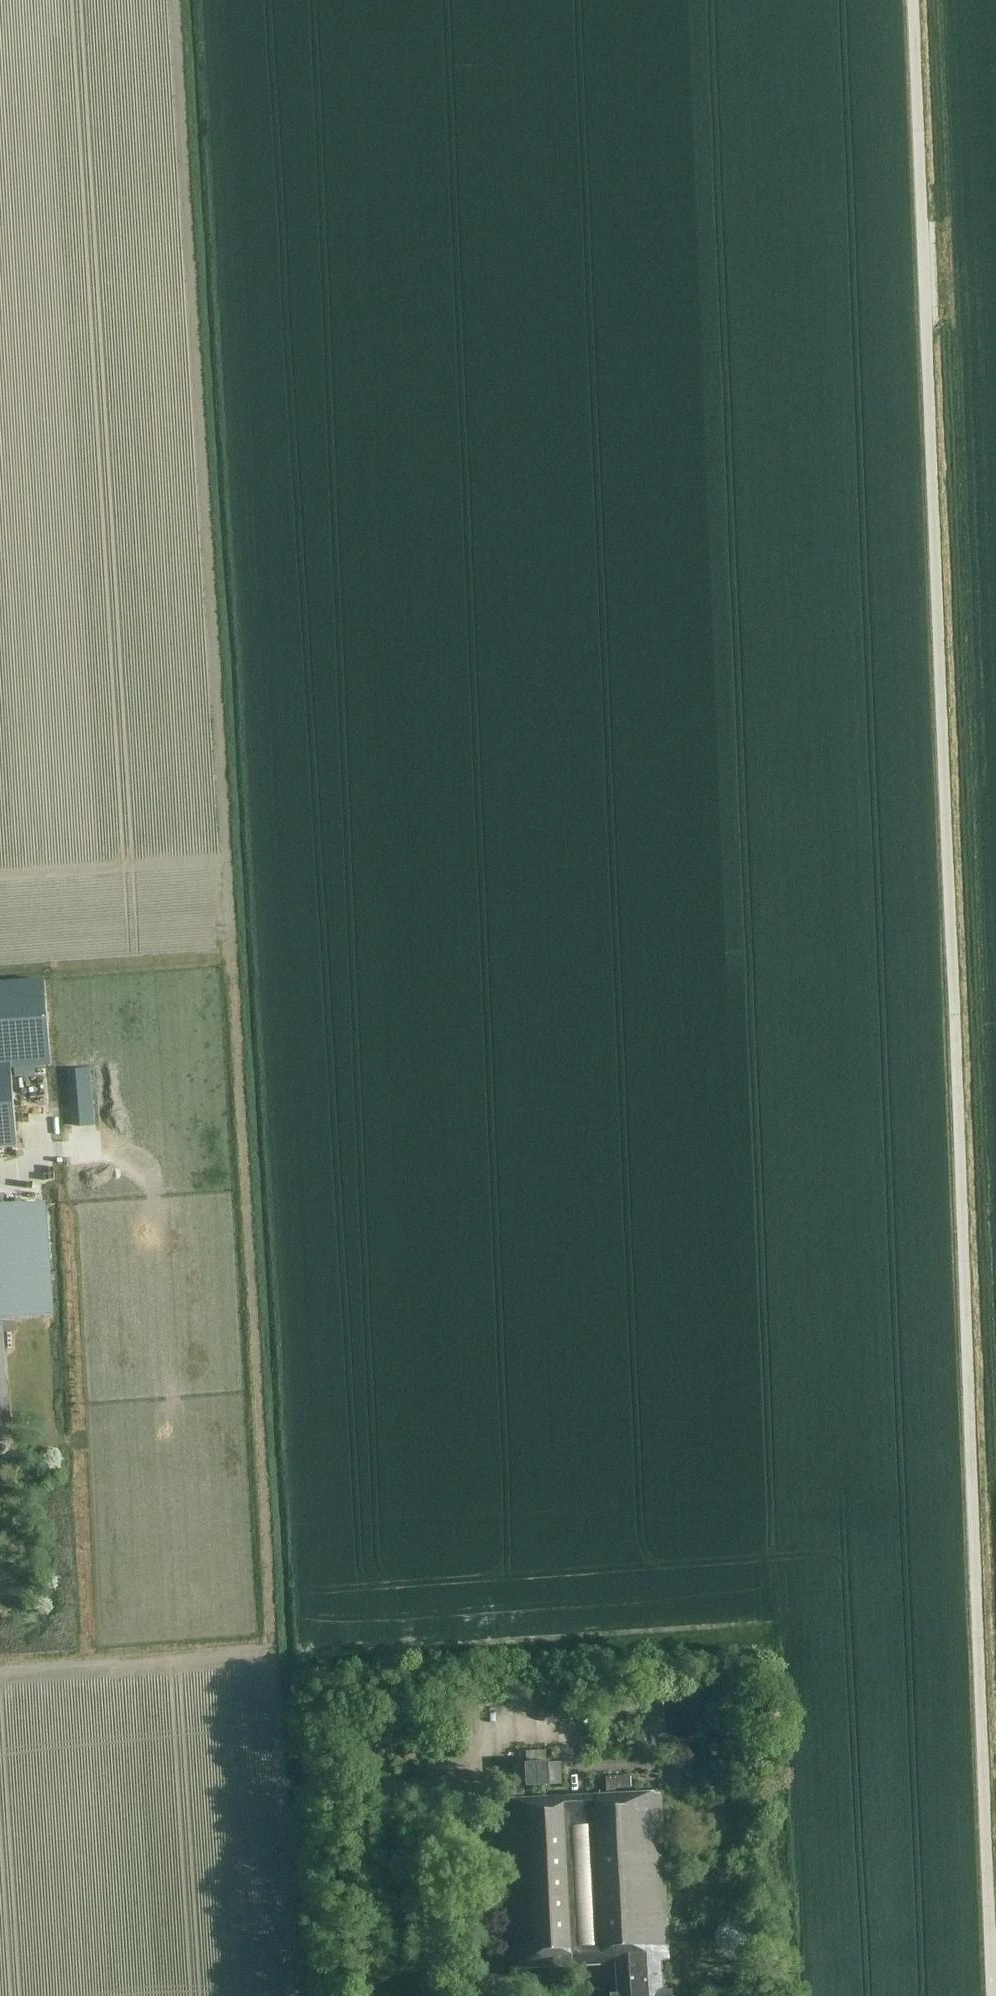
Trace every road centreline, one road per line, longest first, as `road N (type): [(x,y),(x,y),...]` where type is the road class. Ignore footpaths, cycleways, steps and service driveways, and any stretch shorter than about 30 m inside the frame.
road 1 (track): [(995,1935),(921,0)]

